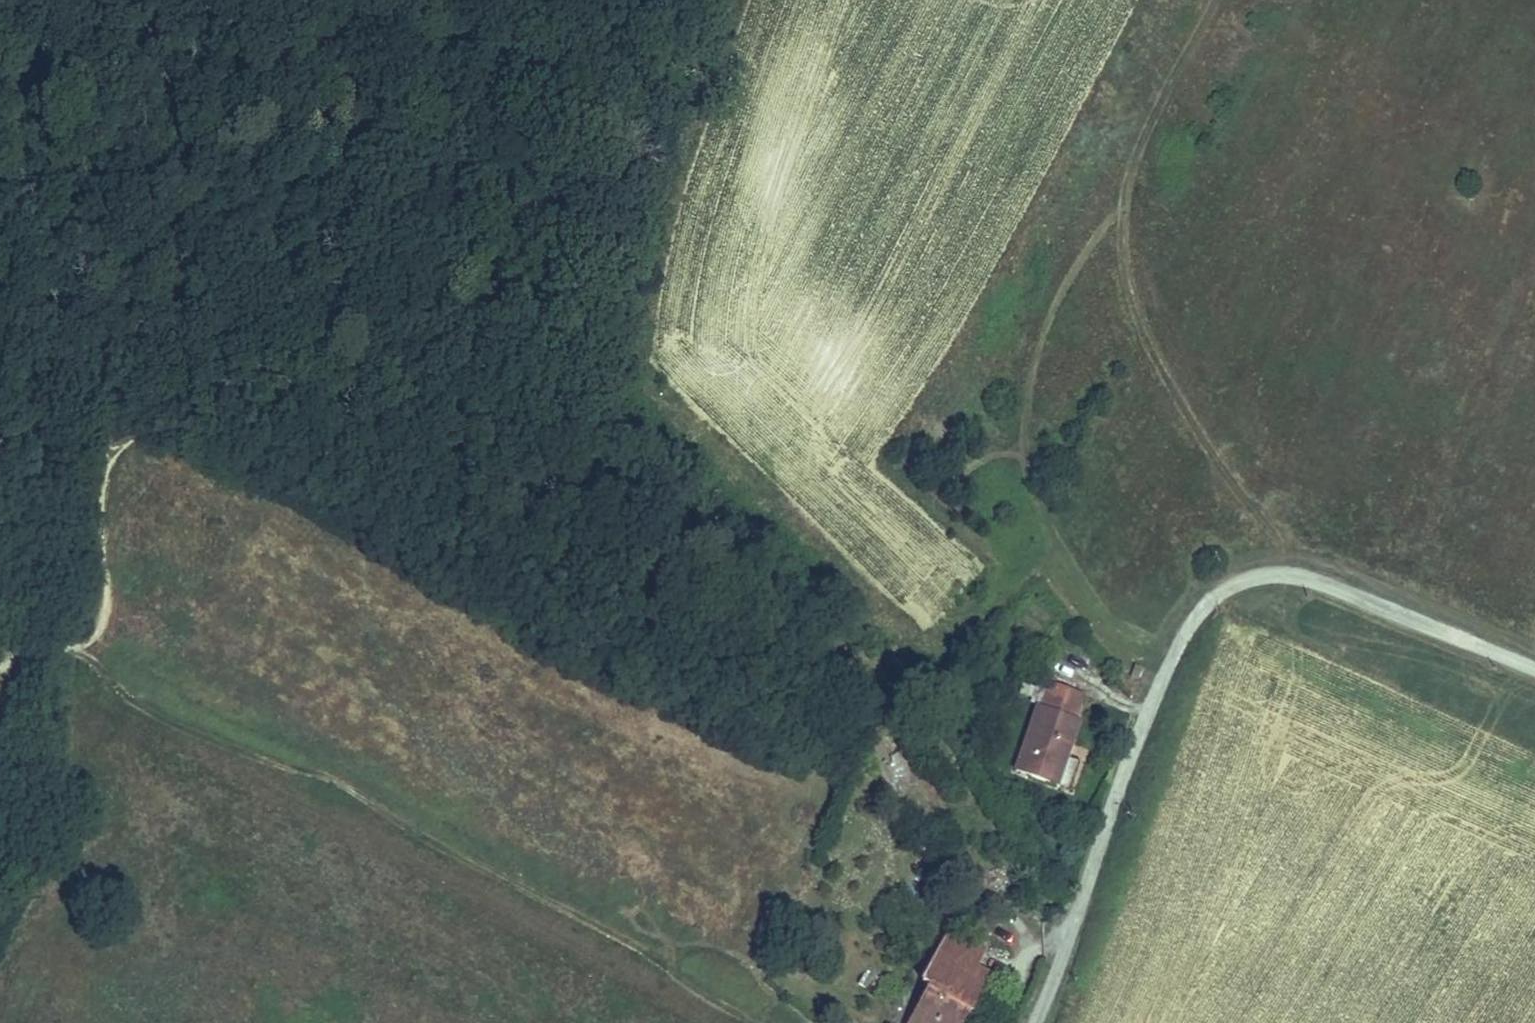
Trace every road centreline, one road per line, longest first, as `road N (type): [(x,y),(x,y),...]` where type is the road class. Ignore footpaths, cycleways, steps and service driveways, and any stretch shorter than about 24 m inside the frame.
road 1 (track): [(765,1022),(329,784),(204,734),(76,648),(19,659),(0,683)]
road 2 (residential): [(1534,662),(1305,573),(1260,569),(1217,585),(1184,624),(1028,1022)]
road 3 (track): [(1305,573),(1177,413),(1126,280),(1124,176),(1214,0)]

